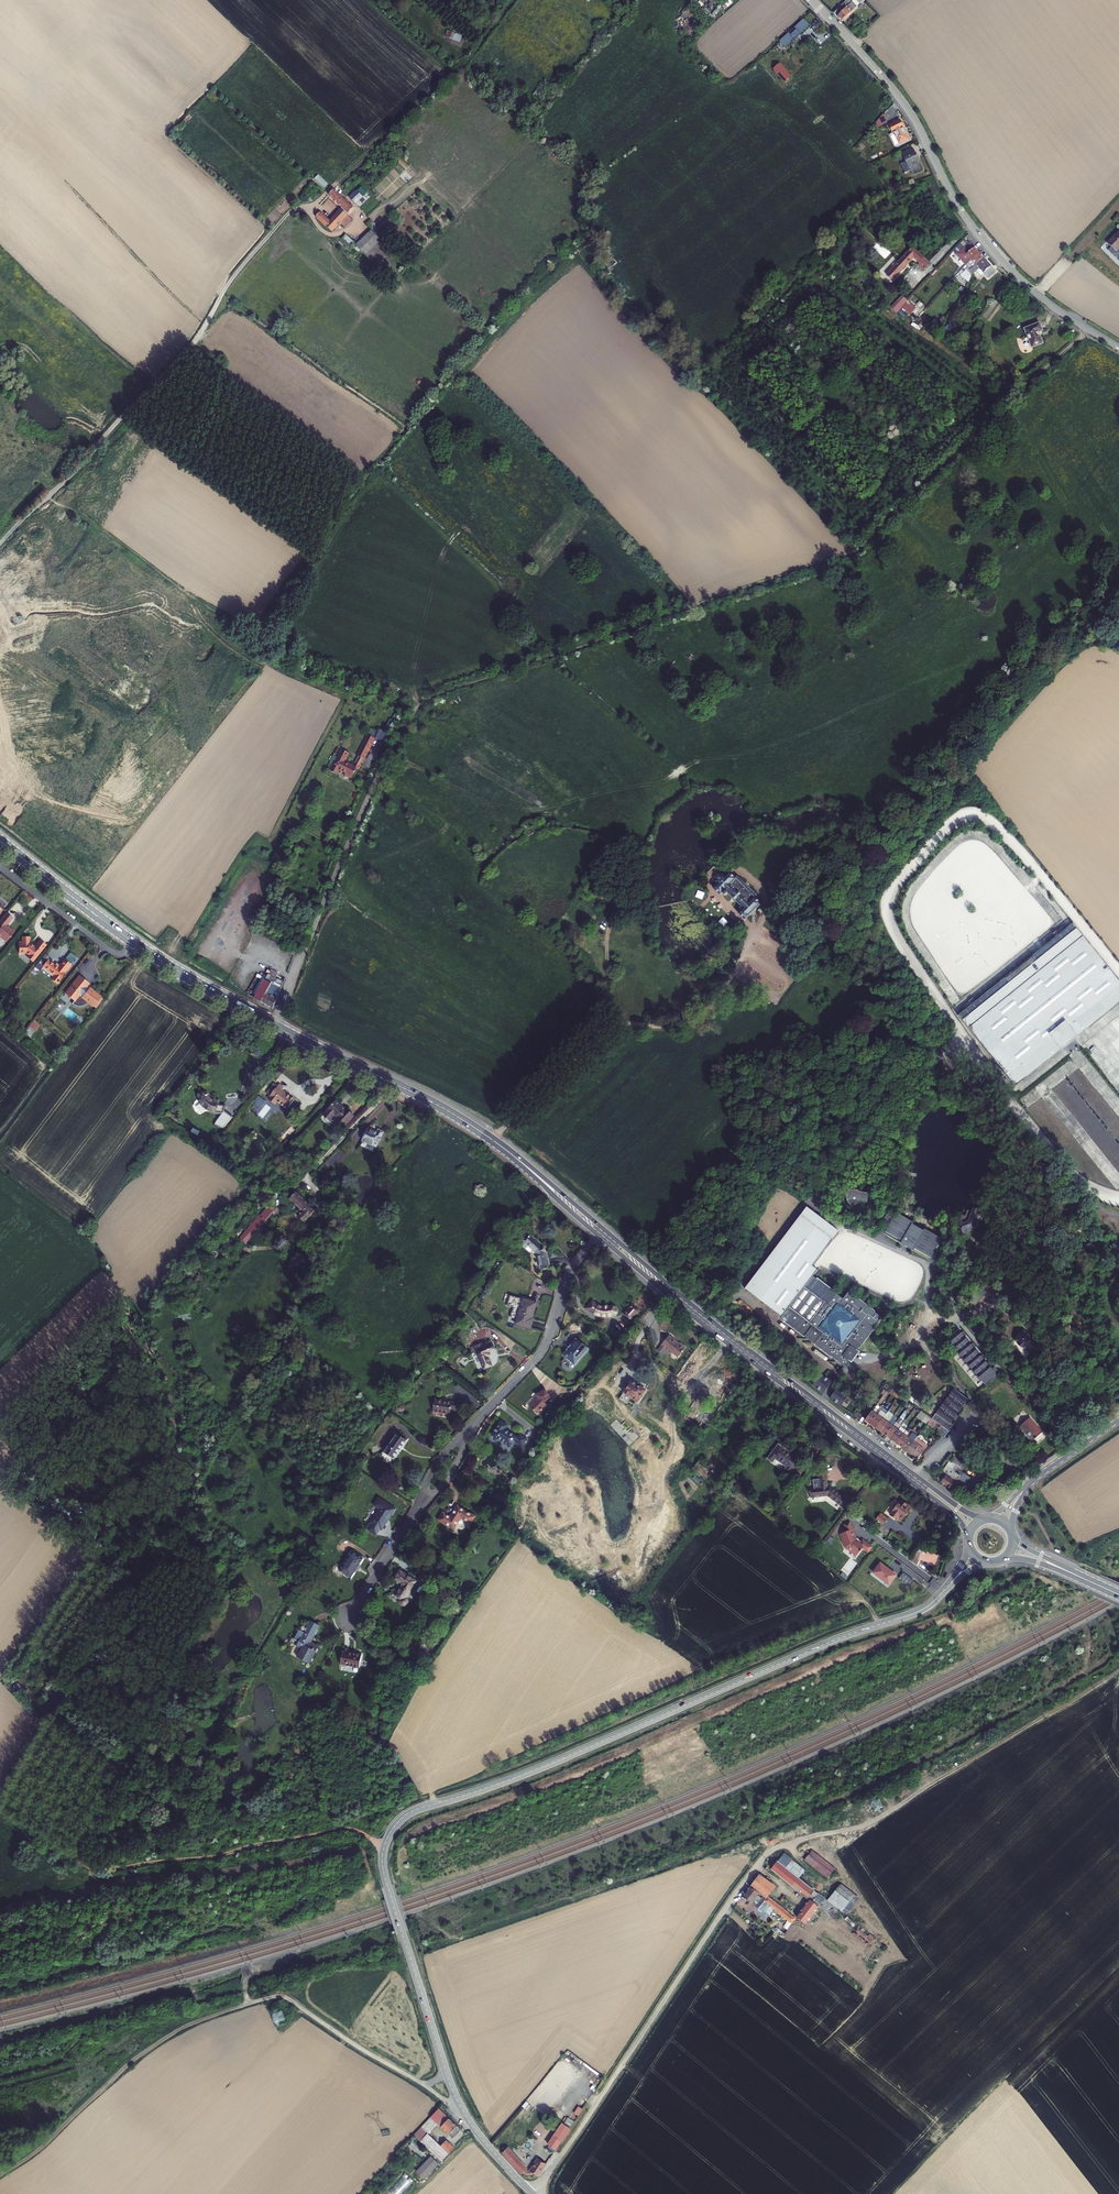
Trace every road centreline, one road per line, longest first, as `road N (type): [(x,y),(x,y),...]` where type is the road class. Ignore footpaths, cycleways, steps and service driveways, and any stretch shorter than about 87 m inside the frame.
road 1 (track): [(1090,329),(858,549),(428,698),(388,758),(272,1025)]
road 2 (tertiary): [(458,2102),(383,1868),(398,1823),(910,1615),(944,1591)]
road 3 (track): [(544,1185),(437,1360),(354,1463),(206,1768),(201,1855)]
road 4 (unclassified): [(943,1775),(876,1819),(762,1859),(535,2193)]
road 5 (track): [(0,547),(187,351),(230,280),(295,209),(311,208),(329,235),(345,232)]
road 6 (primary): [(599,1236),(949,1511),(968,1542)]
road 7 (primary): [(987,1518),(966,1512),(887,1454),(604,1230)]
road 8 (unclassified): [(810,0),(906,105),(957,203),(990,247),(1036,293),(1090,329)]
road 9 (primary): [(516,1158),(436,1104),(279,1029),(137,945)]
road 10 (track): [(291,2001),(258,2001),(157,2043),(0,2176)]
road 11 (track): [(98,1873),(352,1830),(383,1853)]
road 12 (residential): [(473,1427),(541,1353),(567,1275),(599,1236)]
road 13 (unclassified): [(458,2102),(291,2001)]
road 14 (primary): [(137,945),(0,841)]
road 15 (residential): [(0,866),(113,953),(137,945)]
road 16 (residential): [(346,1619),(413,1518)]
road 17 (tertiary): [(534,2193),(458,2102)]

